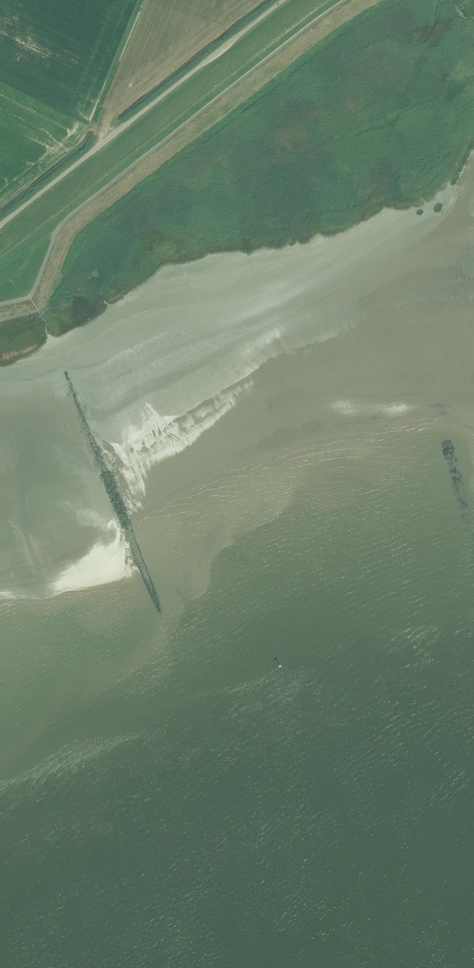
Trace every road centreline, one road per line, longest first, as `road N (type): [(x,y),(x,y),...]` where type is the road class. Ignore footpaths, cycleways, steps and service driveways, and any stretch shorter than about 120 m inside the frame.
road 1 (unclassified): [(0,226),(283,0)]

